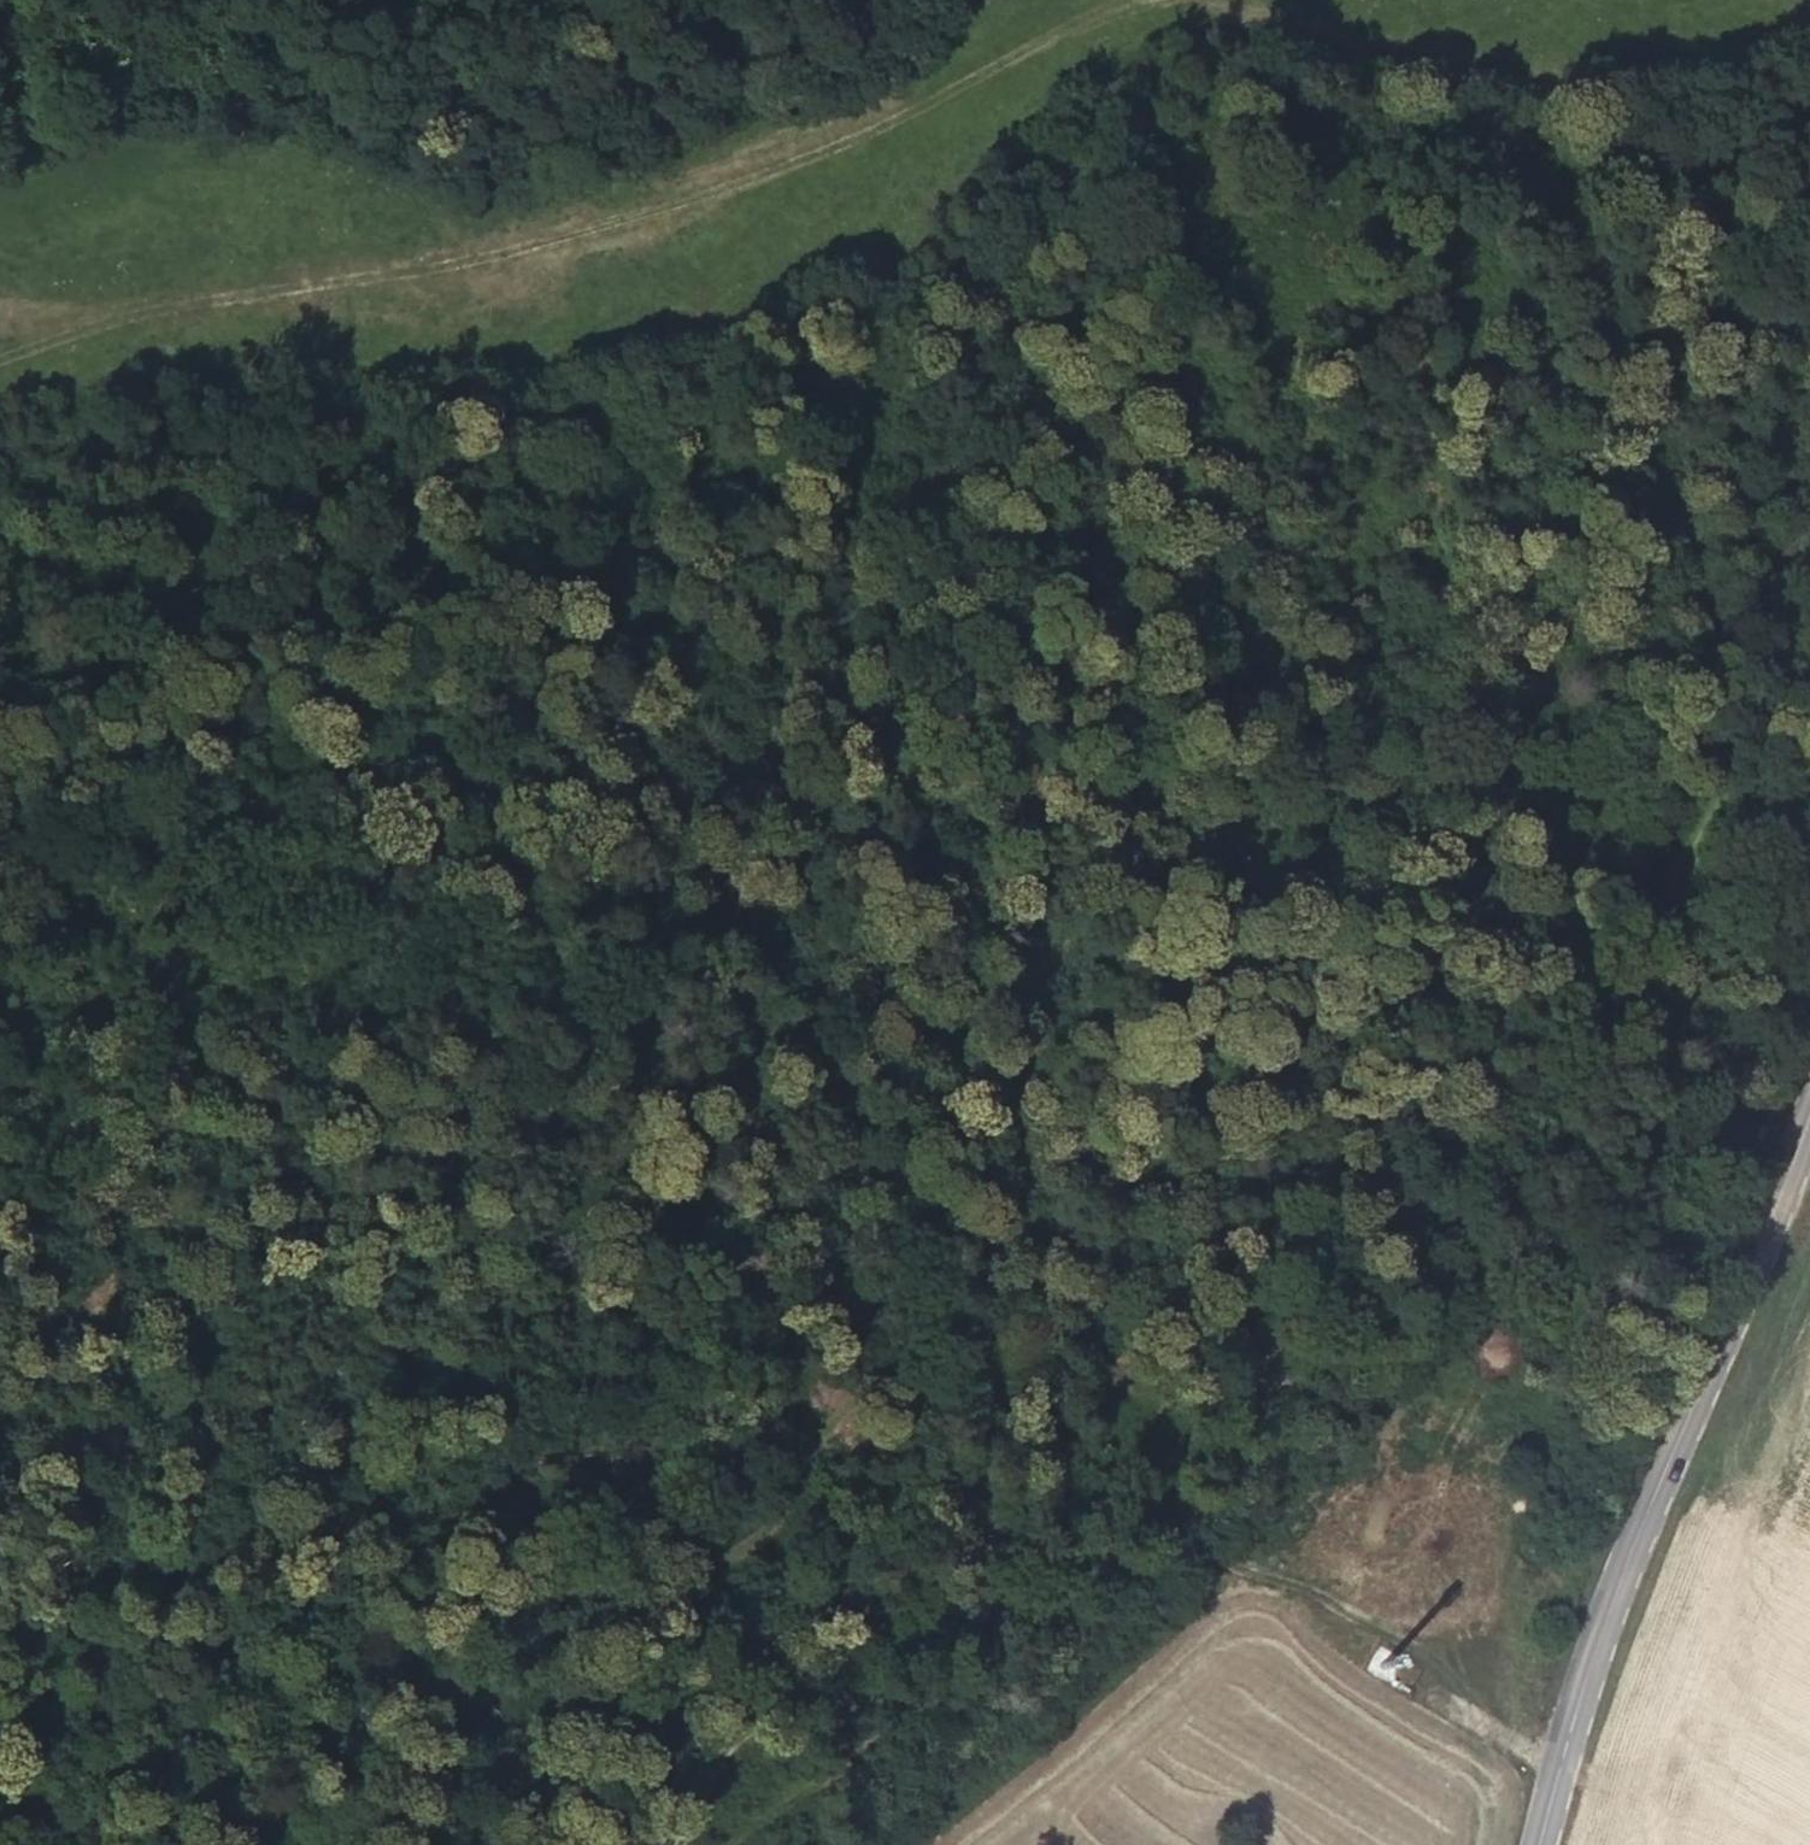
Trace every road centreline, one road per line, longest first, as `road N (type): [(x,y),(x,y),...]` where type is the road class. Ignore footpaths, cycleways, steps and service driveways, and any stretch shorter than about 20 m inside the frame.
road 1 (secondary): [(1809,1119),(1605,1630),(1541,1844)]

